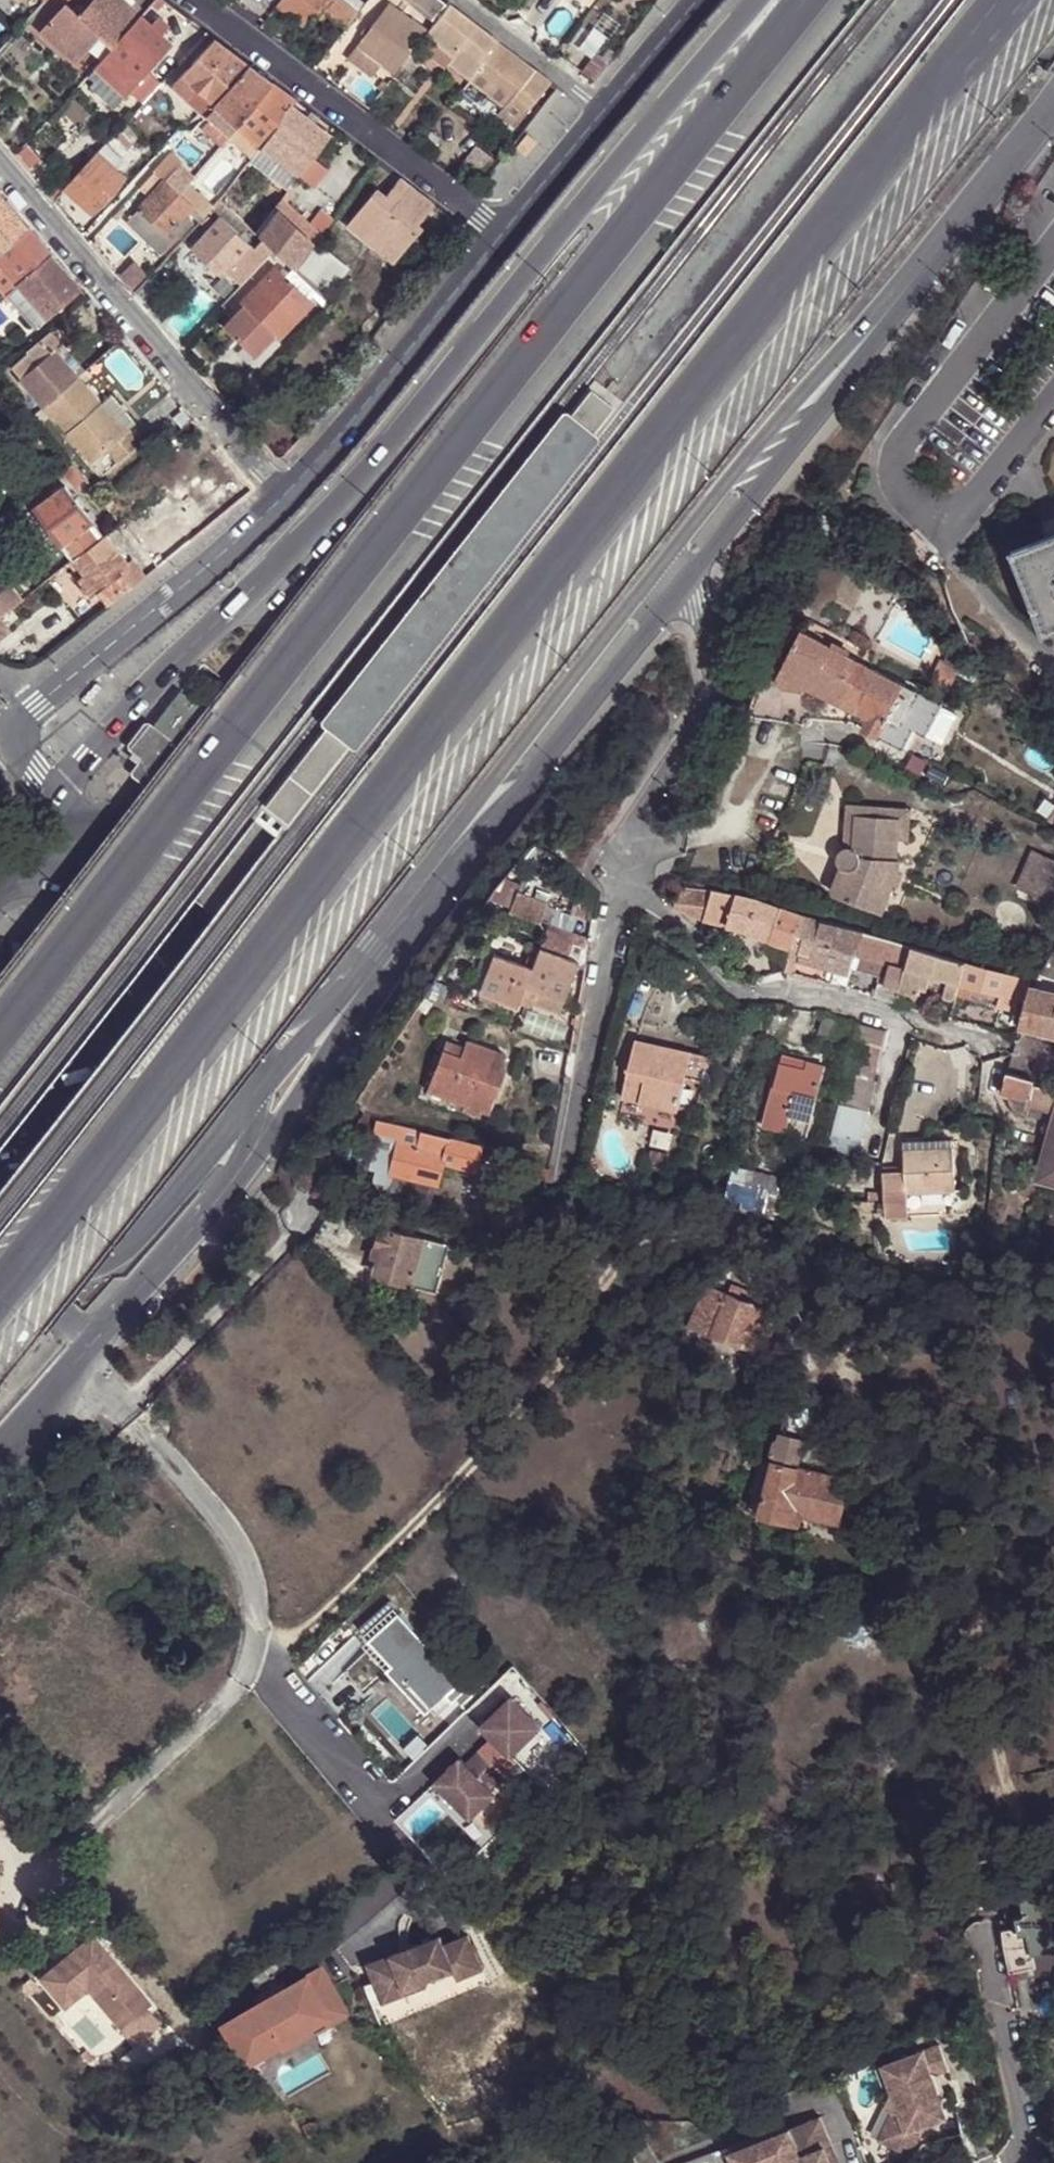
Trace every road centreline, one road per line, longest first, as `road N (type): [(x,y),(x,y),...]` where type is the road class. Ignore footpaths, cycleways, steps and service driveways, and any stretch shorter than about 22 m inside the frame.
road 1 (trunk): [(0,1294),(1003,0)]
road 2 (trunk): [(826,0),(485,419),(0,1045)]
road 3 (trunk): [(759,0),(394,439),(57,794)]
road 4 (residential): [(676,569),(1053,109)]
road 5 (residential): [(375,964),(676,569)]
road 6 (residential): [(0,165),(283,494)]
road 7 (unclassified): [(625,865),(749,993),(793,986),(983,1037)]
road 8 (residential): [(196,0),(506,232)]
road 9 (unclassified): [(77,1357),(128,1414),(288,1234),(317,1190)]
road 10 (residential): [(7,737),(283,494)]
road 11 (residential): [(0,1216),(71,1275),(96,1274),(253,1102)]
road 12 (residential): [(283,494),(506,232)]
road 13 (residential): [(676,569),(706,628),(711,703),(638,819),(625,865)]
road 14 (residential): [(625,865),(566,1177)]
road 15 (tertiary): [(251,1007),(221,989),(147,972),(58,907),(0,919)]
road 16 (residential): [(240,1168),(321,1062),(375,964)]
road 17 (tertiary): [(91,1335),(240,1168)]
road 18 (residential): [(253,1102),(375,964)]
road 19 (residential): [(610,105),(467,0)]
road 20 (residential): [(1005,1993),(1032,2162)]
road 21 (residential): [(506,232),(610,105)]
road 22 (residential): [(610,105),(700,0)]
road 23 (residential): [(57,794),(67,816),(57,840),(0,901)]
road 24 (residential): [(375,964),(304,1000),(251,1007)]

